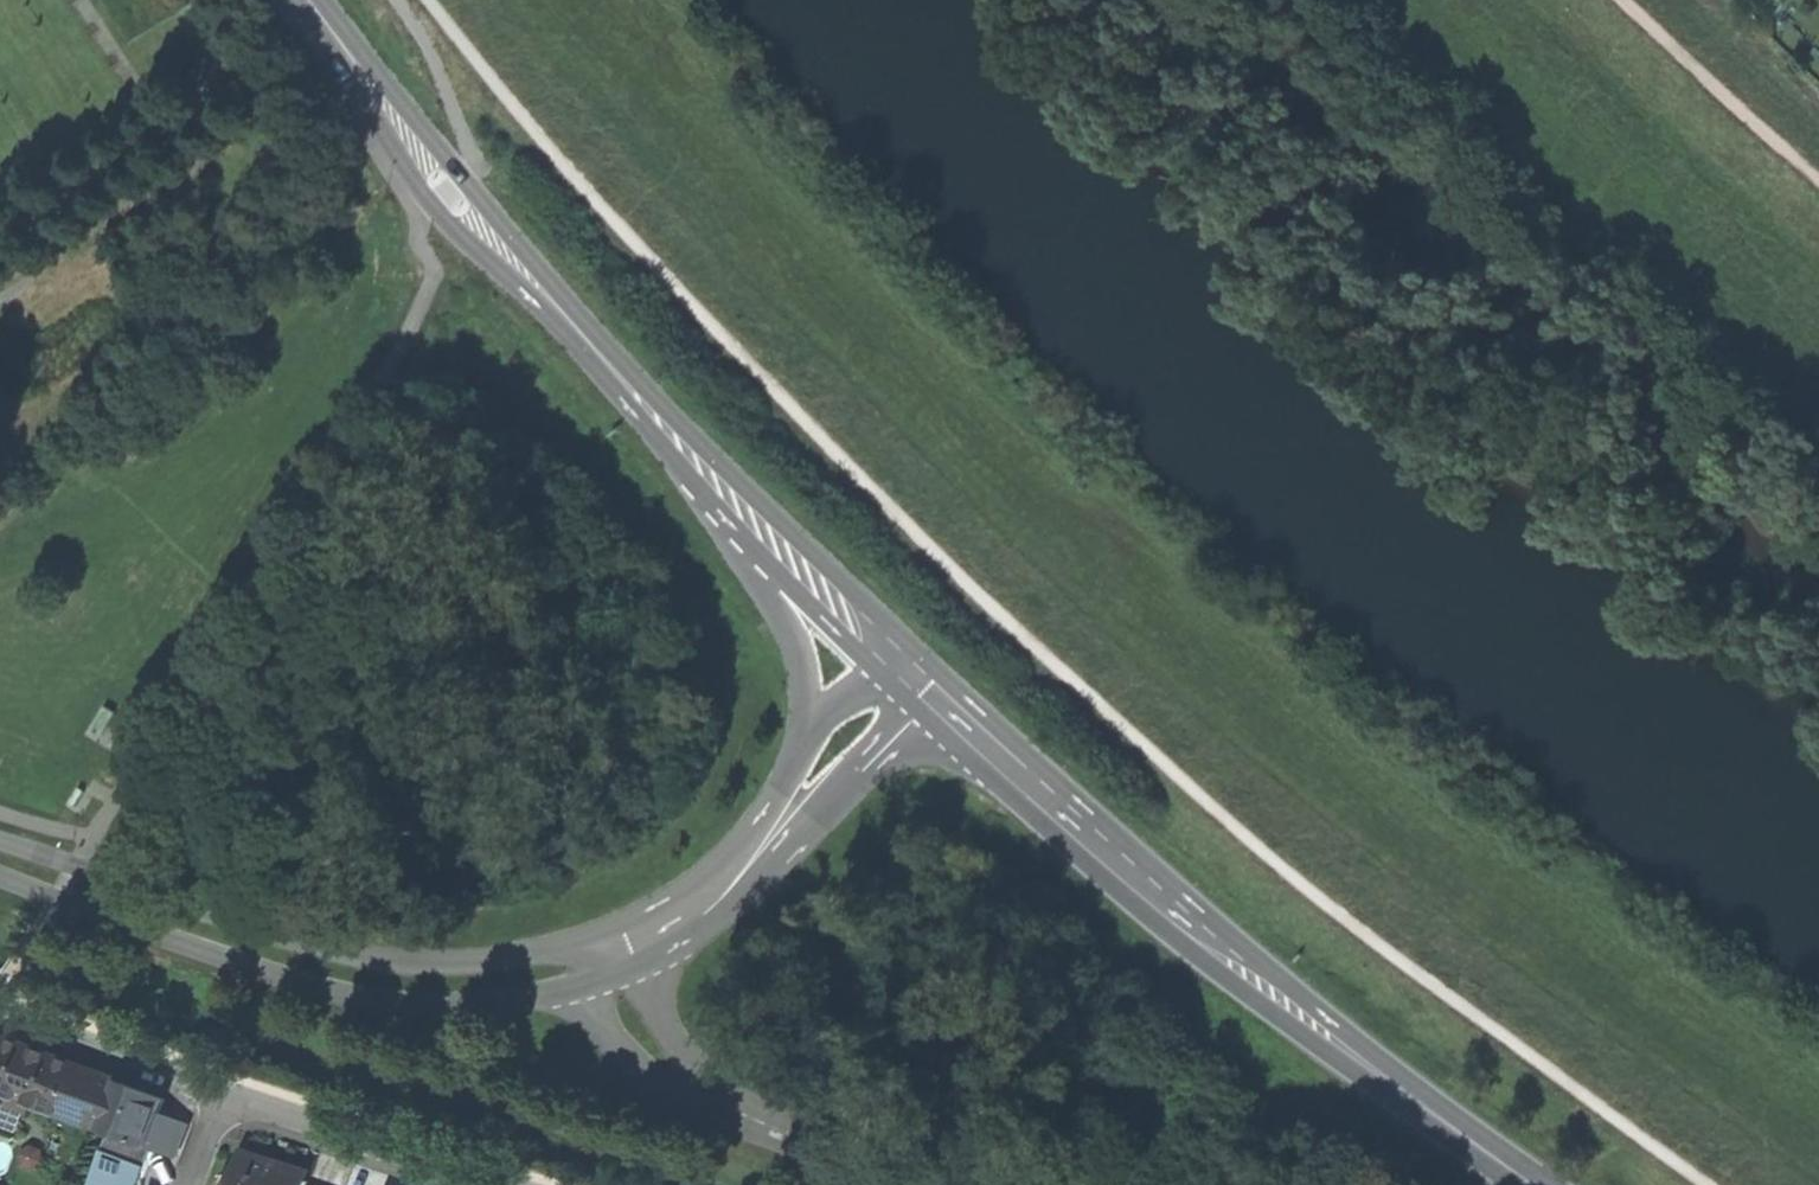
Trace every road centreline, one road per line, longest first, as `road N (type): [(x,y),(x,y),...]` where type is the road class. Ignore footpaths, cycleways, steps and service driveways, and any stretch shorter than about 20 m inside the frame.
road 1 (track): [(1720,1184),(1405,954),(1060,658),(594,186),(444,0)]
road 2 (primary): [(924,661),(461,192),(322,0)]
road 3 (primary): [(1542,1184),(1098,835),(924,661)]
road 4 (unclassified): [(0,850),(377,971),(470,977),(604,955)]
road 5 (unclassified): [(604,955),(697,912),(727,889),(924,661)]
road 6 (residential): [(604,955),(679,1060),(749,1110),(952,1184)]
road 7 (residential): [(541,1184),(232,1078)]
road 8 (track): [(1634,0),(1818,173)]
road 9 (residential): [(232,1078),(9,996)]
road 10 (track): [(1818,83),(1725,0)]

